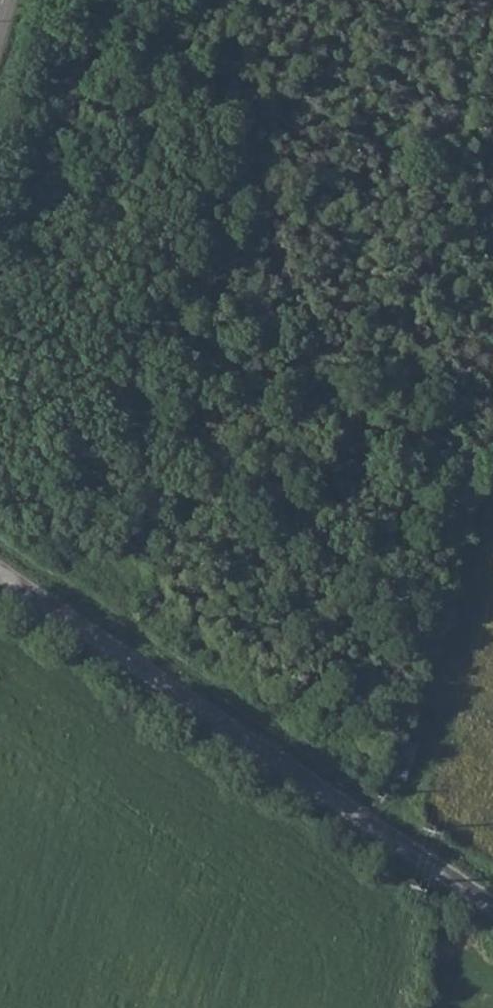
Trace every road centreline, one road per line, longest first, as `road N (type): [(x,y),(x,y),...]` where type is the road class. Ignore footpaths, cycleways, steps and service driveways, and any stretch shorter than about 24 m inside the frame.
road 1 (unclassified): [(492,905),(0,573)]

